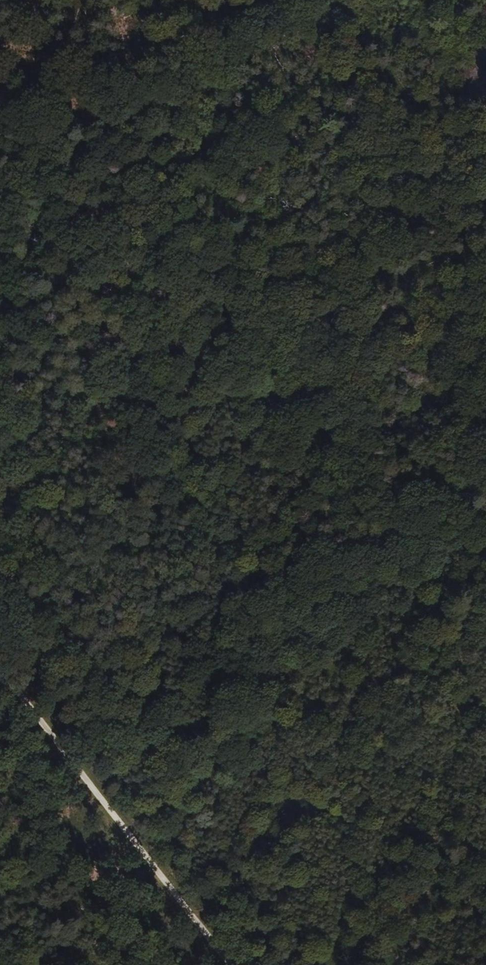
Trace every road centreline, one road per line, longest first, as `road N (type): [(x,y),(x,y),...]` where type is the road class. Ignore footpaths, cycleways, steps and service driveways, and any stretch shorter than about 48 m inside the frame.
road 1 (track): [(228,964),(0,670)]
road 2 (track): [(0,107),(282,0)]

